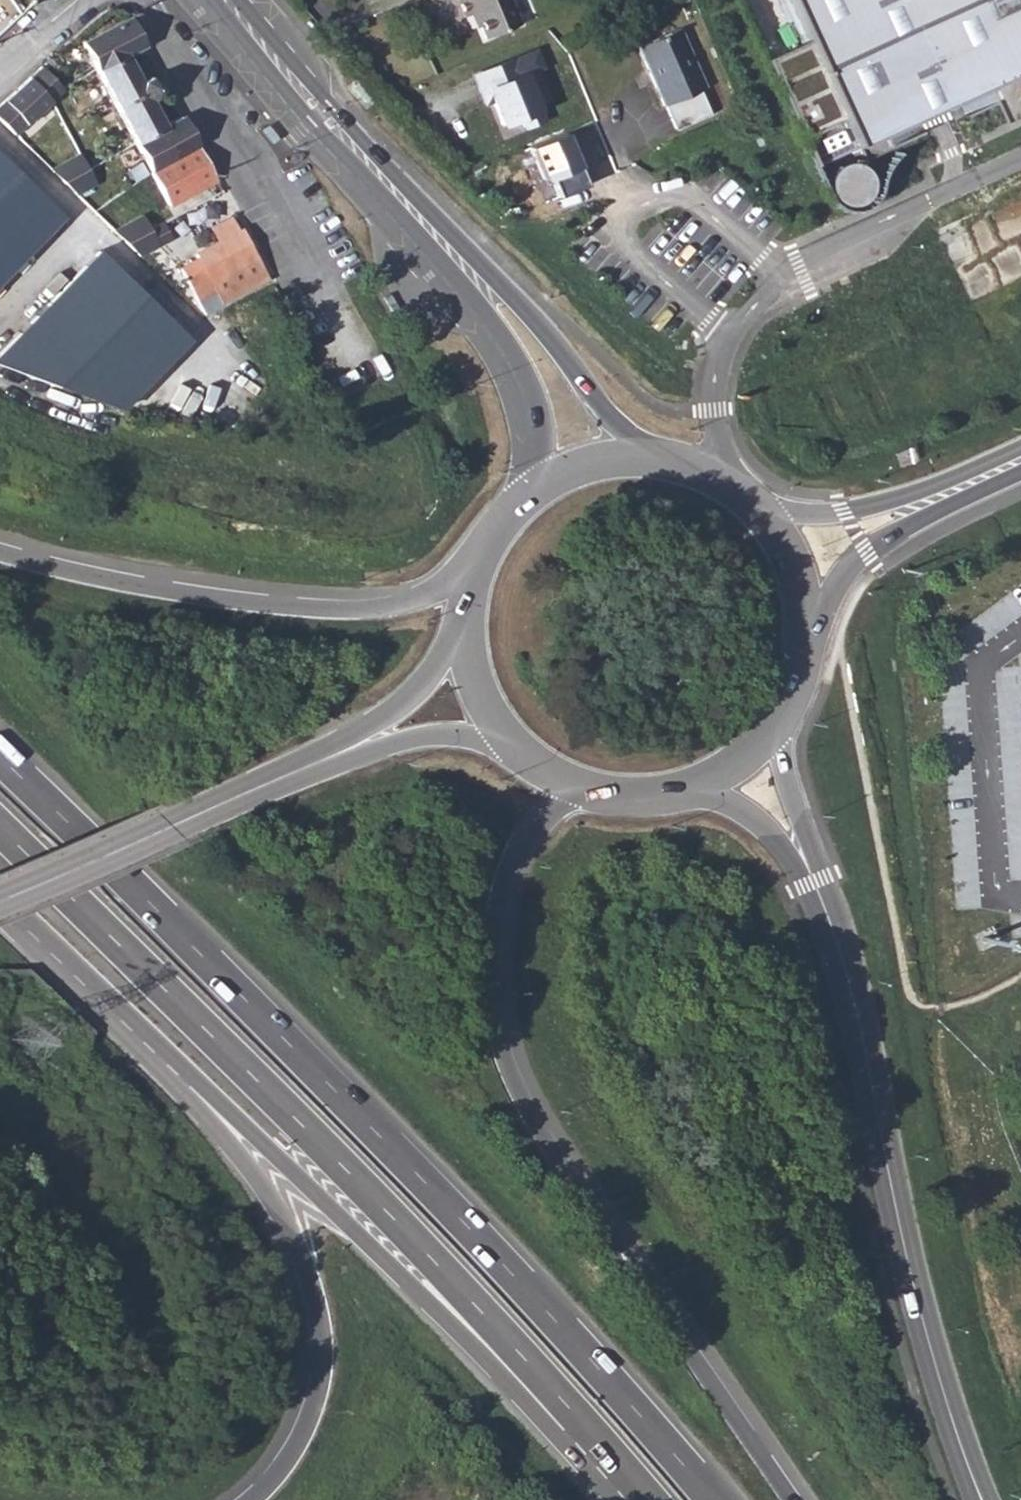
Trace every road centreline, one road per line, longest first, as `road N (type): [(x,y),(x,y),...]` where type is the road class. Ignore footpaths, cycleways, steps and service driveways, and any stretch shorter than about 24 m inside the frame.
road 1 (trunk): [(714,1499),(488,1247),(0,755)]
road 2 (trunk): [(0,827),(384,1207),(610,1456)]
road 3 (trunk): [(794,1499),(543,1137),(498,1037),(493,937),(507,874),(537,822),(582,784)]
road 4 (trunk): [(0,899),(200,1082),(556,1432),(610,1456)]
road 5 (trunk): [(0,907),(229,1139),(300,1248),(322,1329),(321,1381),(299,1445),(254,1499)]
road 6 (tertiary): [(807,865),(863,1031),(904,1251),(961,1446)]
road 7 (trunk): [(473,576),(402,604),(319,606),(147,584),(0,550)]
road 8 (tertiary): [(0,897),(348,748)]
road 9 (secondary): [(224,0),(441,239)]
road 10 (secondary): [(666,456),(509,295),(441,239)]
road 11 (secondary): [(441,239),(530,404),(532,490)]
road 12 (tertiary): [(1020,443),(917,491),(843,512),(764,512)]
road 13 (tertiary): [(807,626),(869,550),(1020,469)]
road 14 (tertiary): [(466,629),(410,704),(348,748)]
road 15 (tertiary): [(348,748),(434,735),(510,737)]
road 16 (tertiary): [(807,865),(772,725)]
road 17 (secondary): [(666,456),(601,458),(532,490)]
road 18 (tertiary): [(694,784),(766,827),(807,865)]
road 19 (secondary): [(807,626),(802,585),(764,512)]

